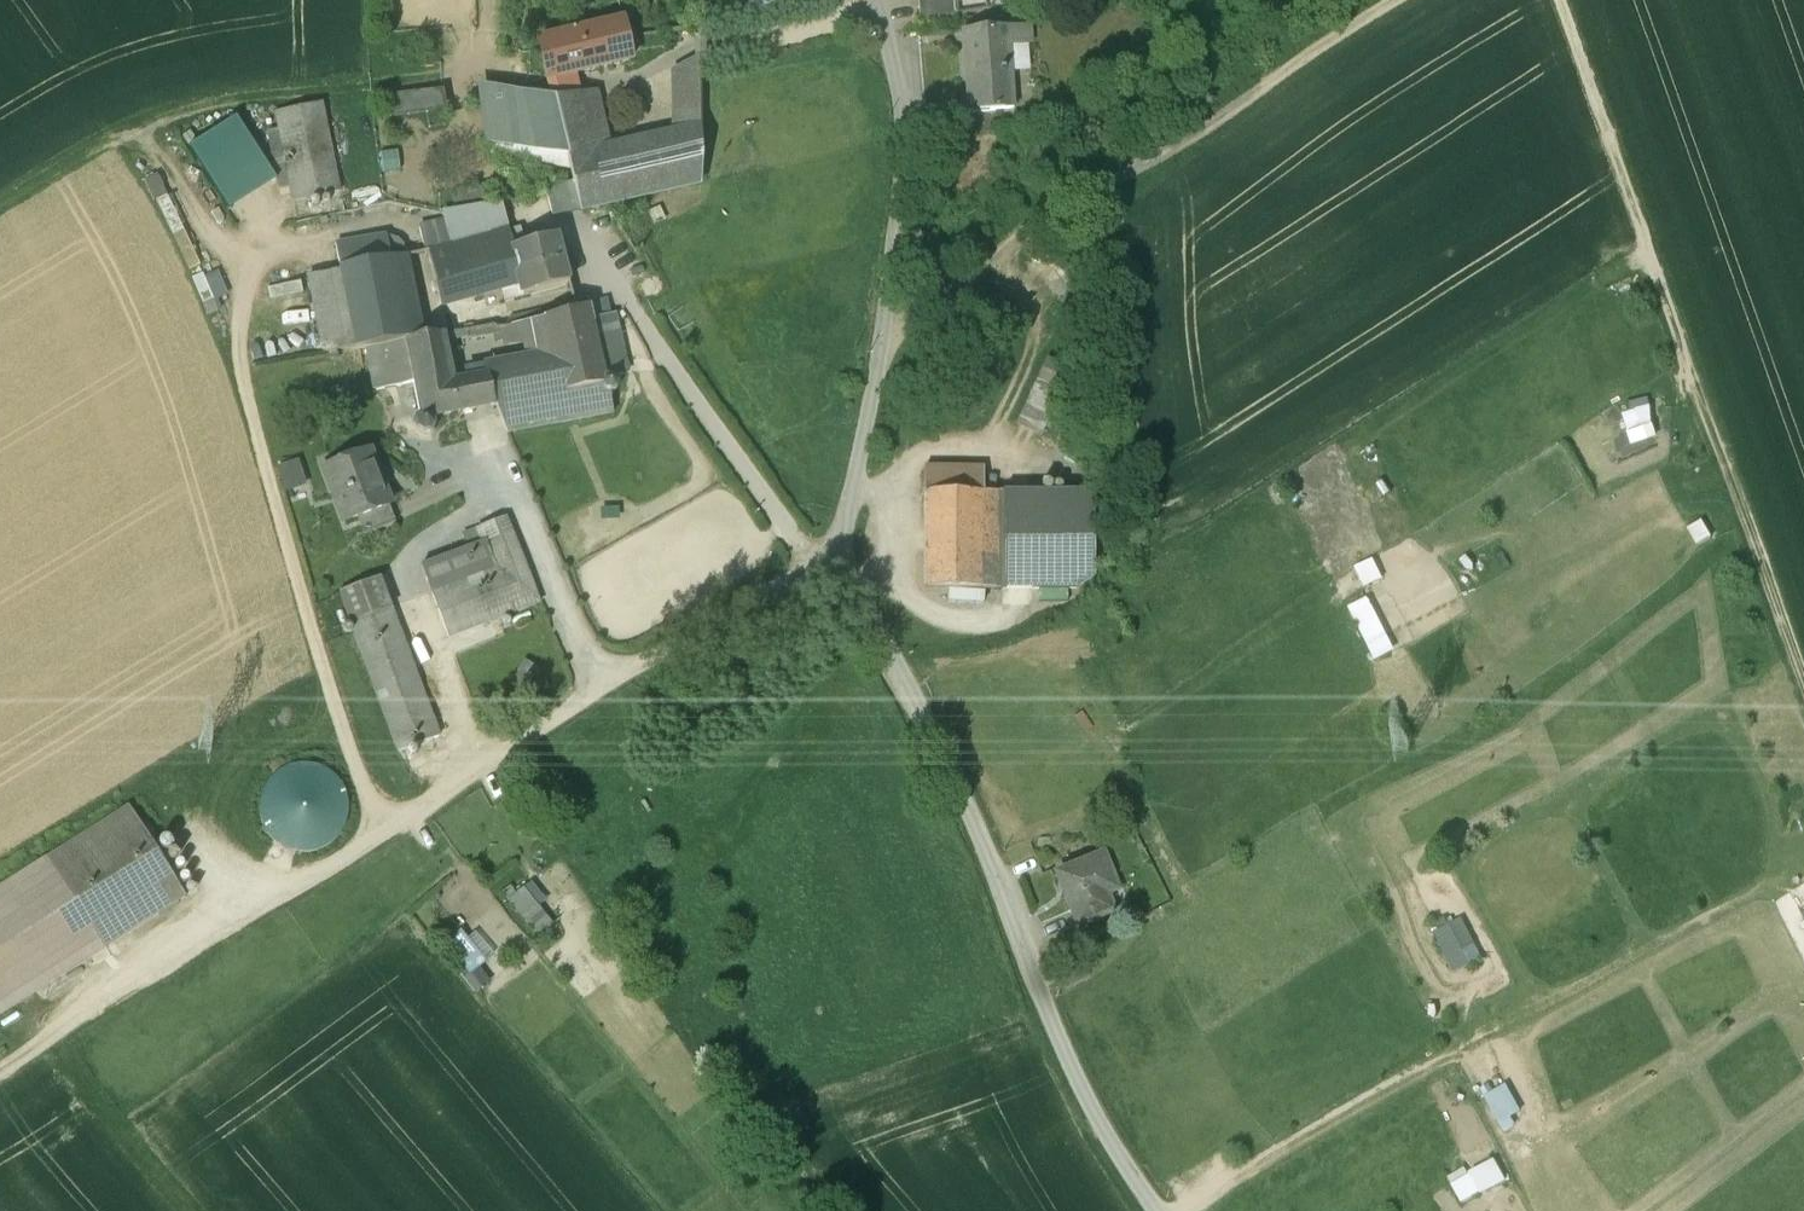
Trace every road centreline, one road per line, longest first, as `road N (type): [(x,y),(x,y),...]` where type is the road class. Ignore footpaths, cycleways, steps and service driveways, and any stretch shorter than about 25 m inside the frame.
road 1 (unclassified): [(847,542),(30,1055)]
road 2 (unclassified): [(1170,1210),(1098,1092),(856,580),(847,542)]
road 3 (track): [(1803,689),(1560,0)]
road 4 (track): [(1391,0),(891,331)]
road 5 (residential): [(880,0),(896,67),(897,270),(847,542)]
road 6 (track): [(0,196),(114,126),(369,84)]
road 7 (track): [(1176,1210),(1439,1062),(1460,1044),(1464,1003)]
road 8 (track): [(1729,474),(1505,608)]

